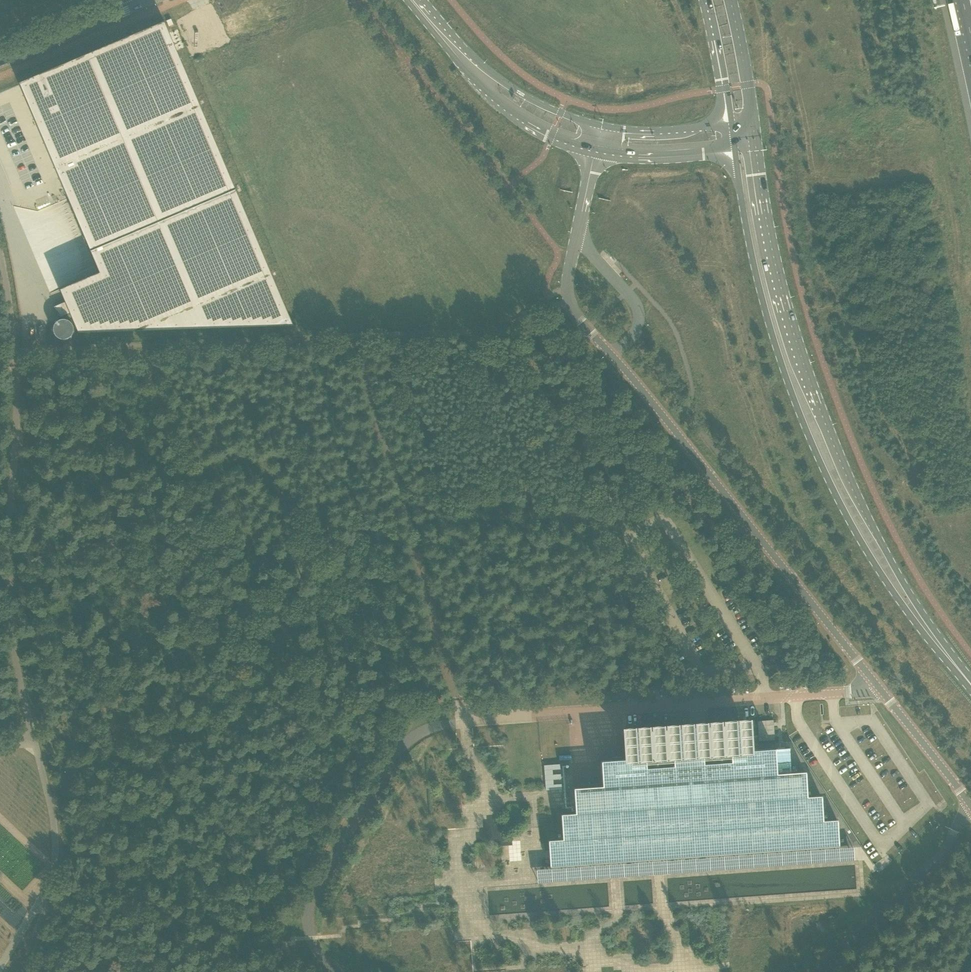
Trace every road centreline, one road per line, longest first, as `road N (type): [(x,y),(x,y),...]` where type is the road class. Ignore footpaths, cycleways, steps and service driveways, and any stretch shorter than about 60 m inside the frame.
road 1 (unclassified): [(576,238),(567,281),(575,313),(970,806)]
road 2 (secondary): [(735,152),(760,293),(813,447),(848,519),(970,692)]
road 3 (secondary): [(970,677),(862,512),(831,440),(781,289),(754,137)]
road 4 (unclassified): [(0,268),(17,352),(10,598),(24,700)]
road 5 (tertiary): [(407,0),(510,114),(594,152)]
road 6 (unclassified): [(34,742),(56,858),(24,971)]
road 7 (tertiary): [(600,127),(492,75),(422,0)]
road 8 (unclassified): [(0,58),(141,0)]
road 9 (tertiary): [(594,152),(659,158),(735,152)]
road 10 (secondary): [(754,137),(731,0)]
road 11 (tertiary): [(732,125),(600,127)]
road 12 (secondary): [(706,0),(732,125)]

